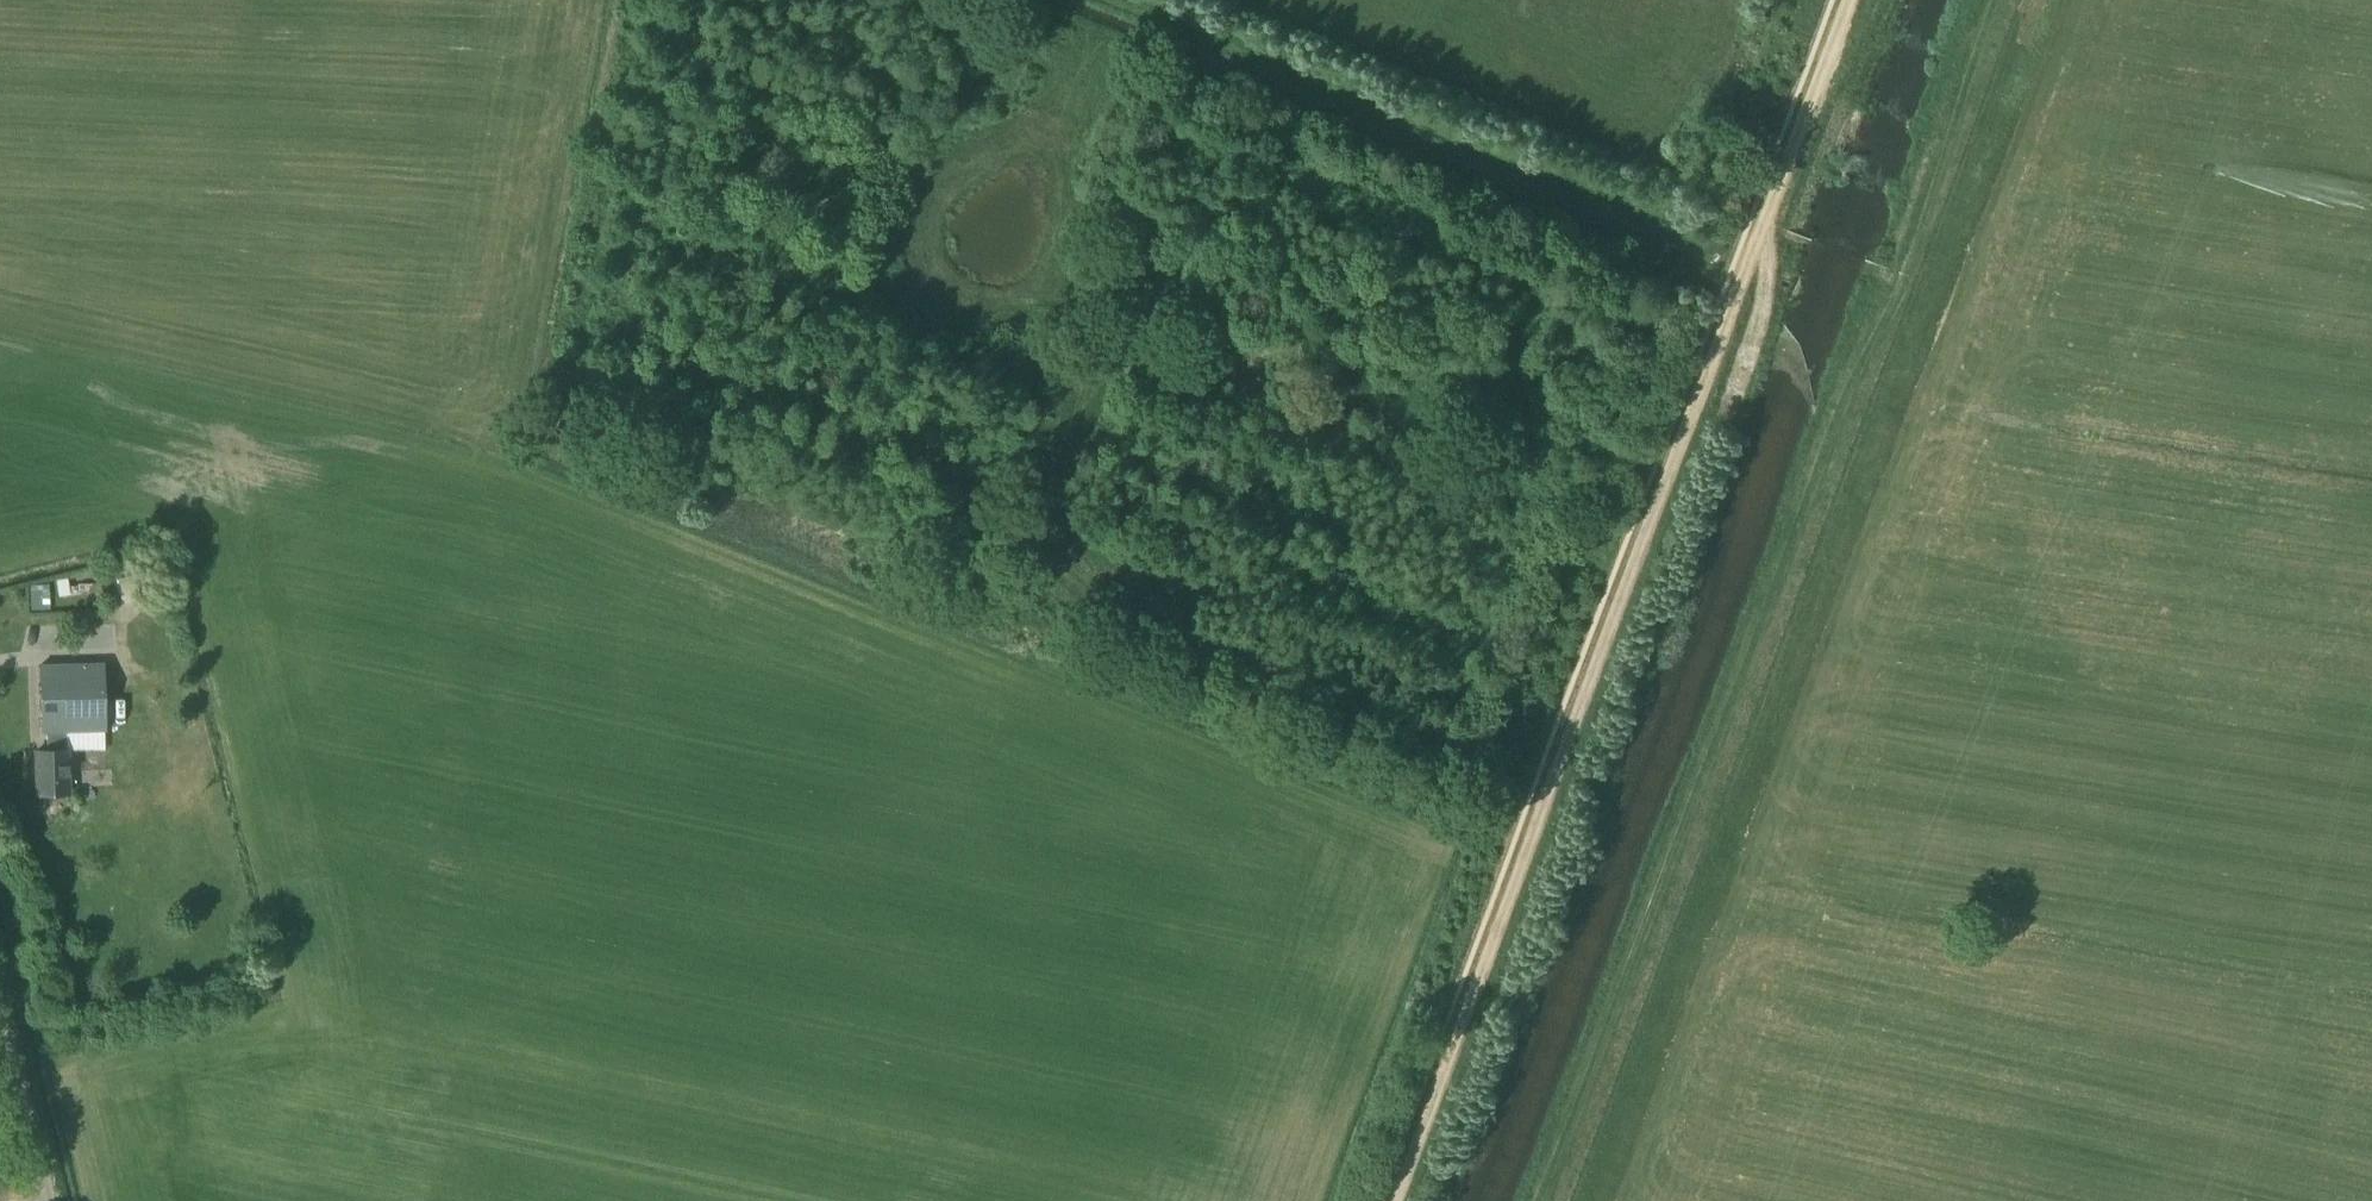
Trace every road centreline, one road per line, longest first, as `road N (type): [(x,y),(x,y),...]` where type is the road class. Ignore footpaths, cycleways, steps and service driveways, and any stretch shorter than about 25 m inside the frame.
road 1 (track): [(1399,1200),(1849,0)]
road 2 (unclassified): [(37,1200),(0,1052)]

